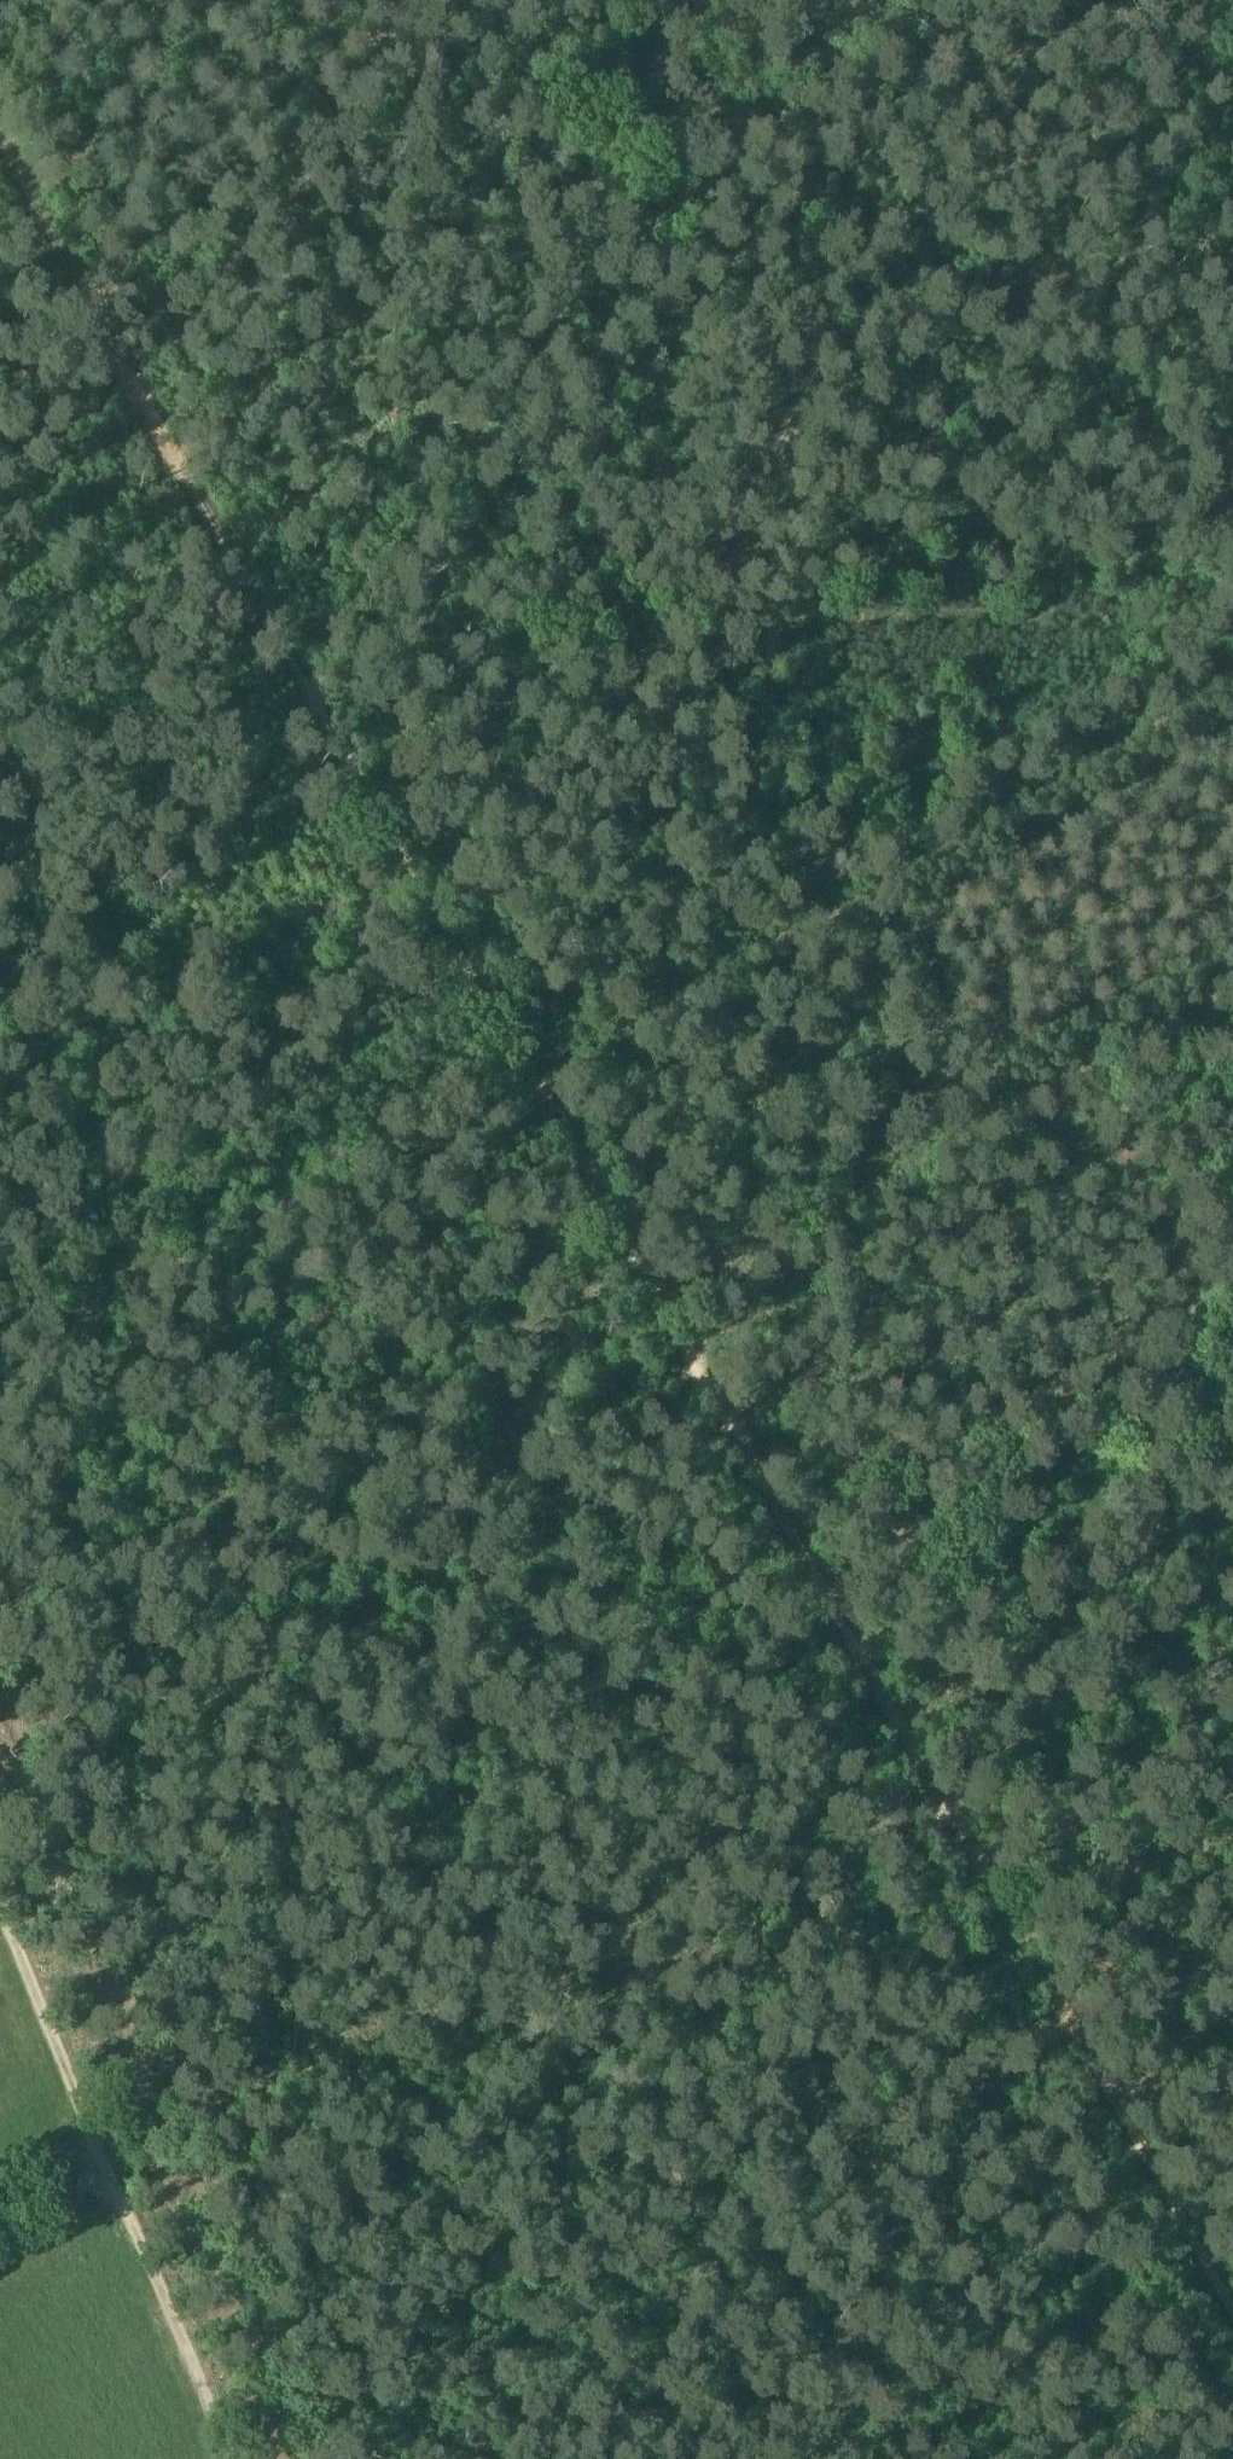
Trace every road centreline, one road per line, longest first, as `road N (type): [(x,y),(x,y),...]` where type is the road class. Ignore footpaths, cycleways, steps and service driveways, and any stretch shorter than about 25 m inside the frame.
road 1 (track): [(1232,2252),(550,1084),(476,985),(0,134)]
road 2 (track): [(550,1084),(715,1009),(847,921),(1232,699)]
road 3 (track): [(82,283),(297,151),(355,101),(397,42),(408,0)]
road 4 (track): [(110,2172),(0,1865)]
road 5 (track): [(230,2458),(110,2172)]
road 6 (track): [(0,408),(117,343)]
road 7 (track): [(110,2172),(0,2239)]

